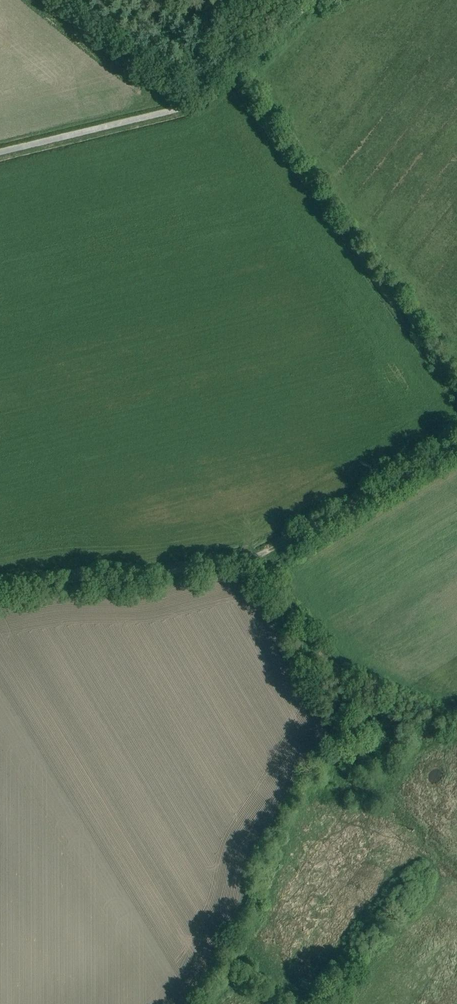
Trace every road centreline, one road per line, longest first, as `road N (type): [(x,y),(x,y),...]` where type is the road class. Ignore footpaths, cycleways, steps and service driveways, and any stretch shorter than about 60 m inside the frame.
road 1 (unclassified): [(0,152),(187,107),(318,0)]
road 2 (unclassified): [(251,558),(0,590)]
road 3 (track): [(251,558),(456,441)]

